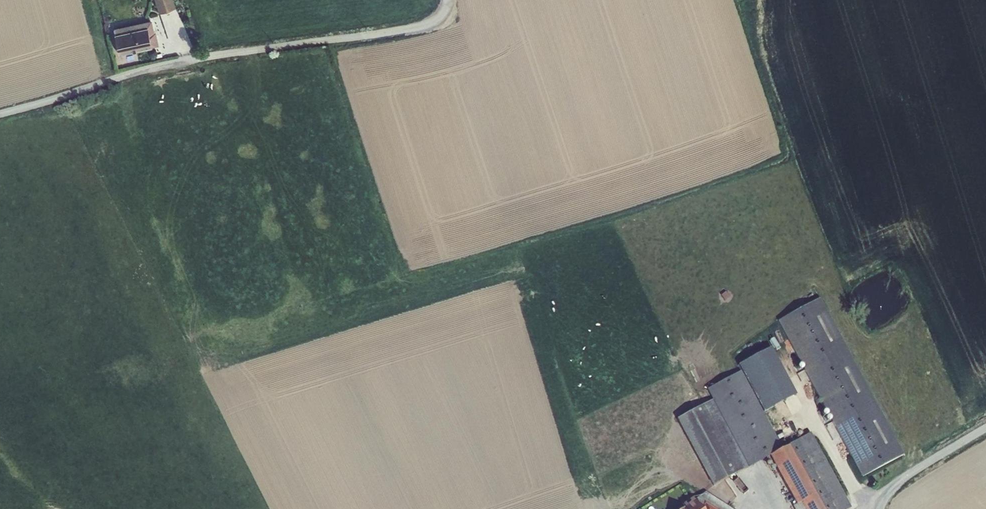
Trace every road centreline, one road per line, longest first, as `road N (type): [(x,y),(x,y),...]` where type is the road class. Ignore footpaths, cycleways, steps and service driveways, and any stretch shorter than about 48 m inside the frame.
road 1 (unclassified): [(0,112),(207,57),(409,30),(432,22),(446,0)]
road 2 (residential): [(878,508),(902,476),(985,429)]

